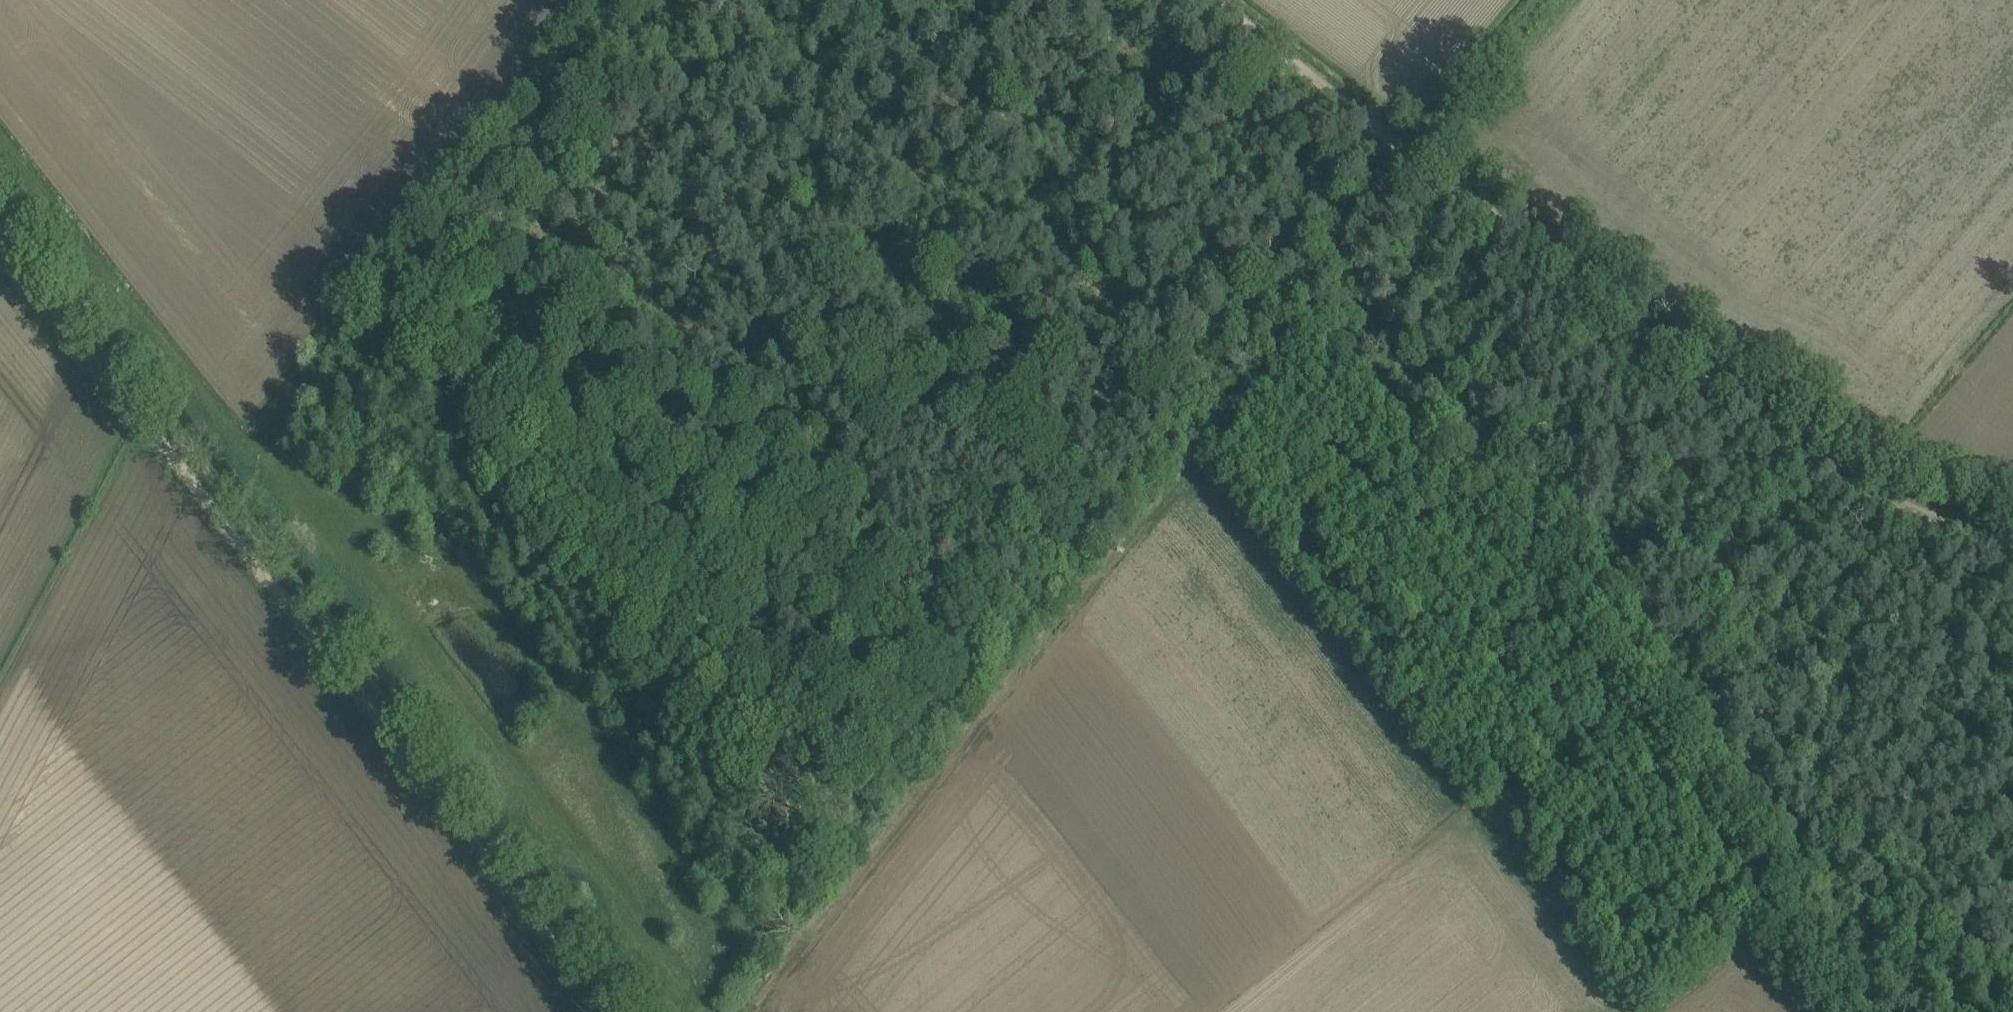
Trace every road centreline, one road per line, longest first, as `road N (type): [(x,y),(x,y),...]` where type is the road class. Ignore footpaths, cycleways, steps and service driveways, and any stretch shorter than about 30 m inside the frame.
road 1 (track): [(0,235),(615,1011)]
road 2 (track): [(1413,151),(1775,435),(1889,498),(2012,541)]
road 3 (track): [(1216,0),(1413,151)]

